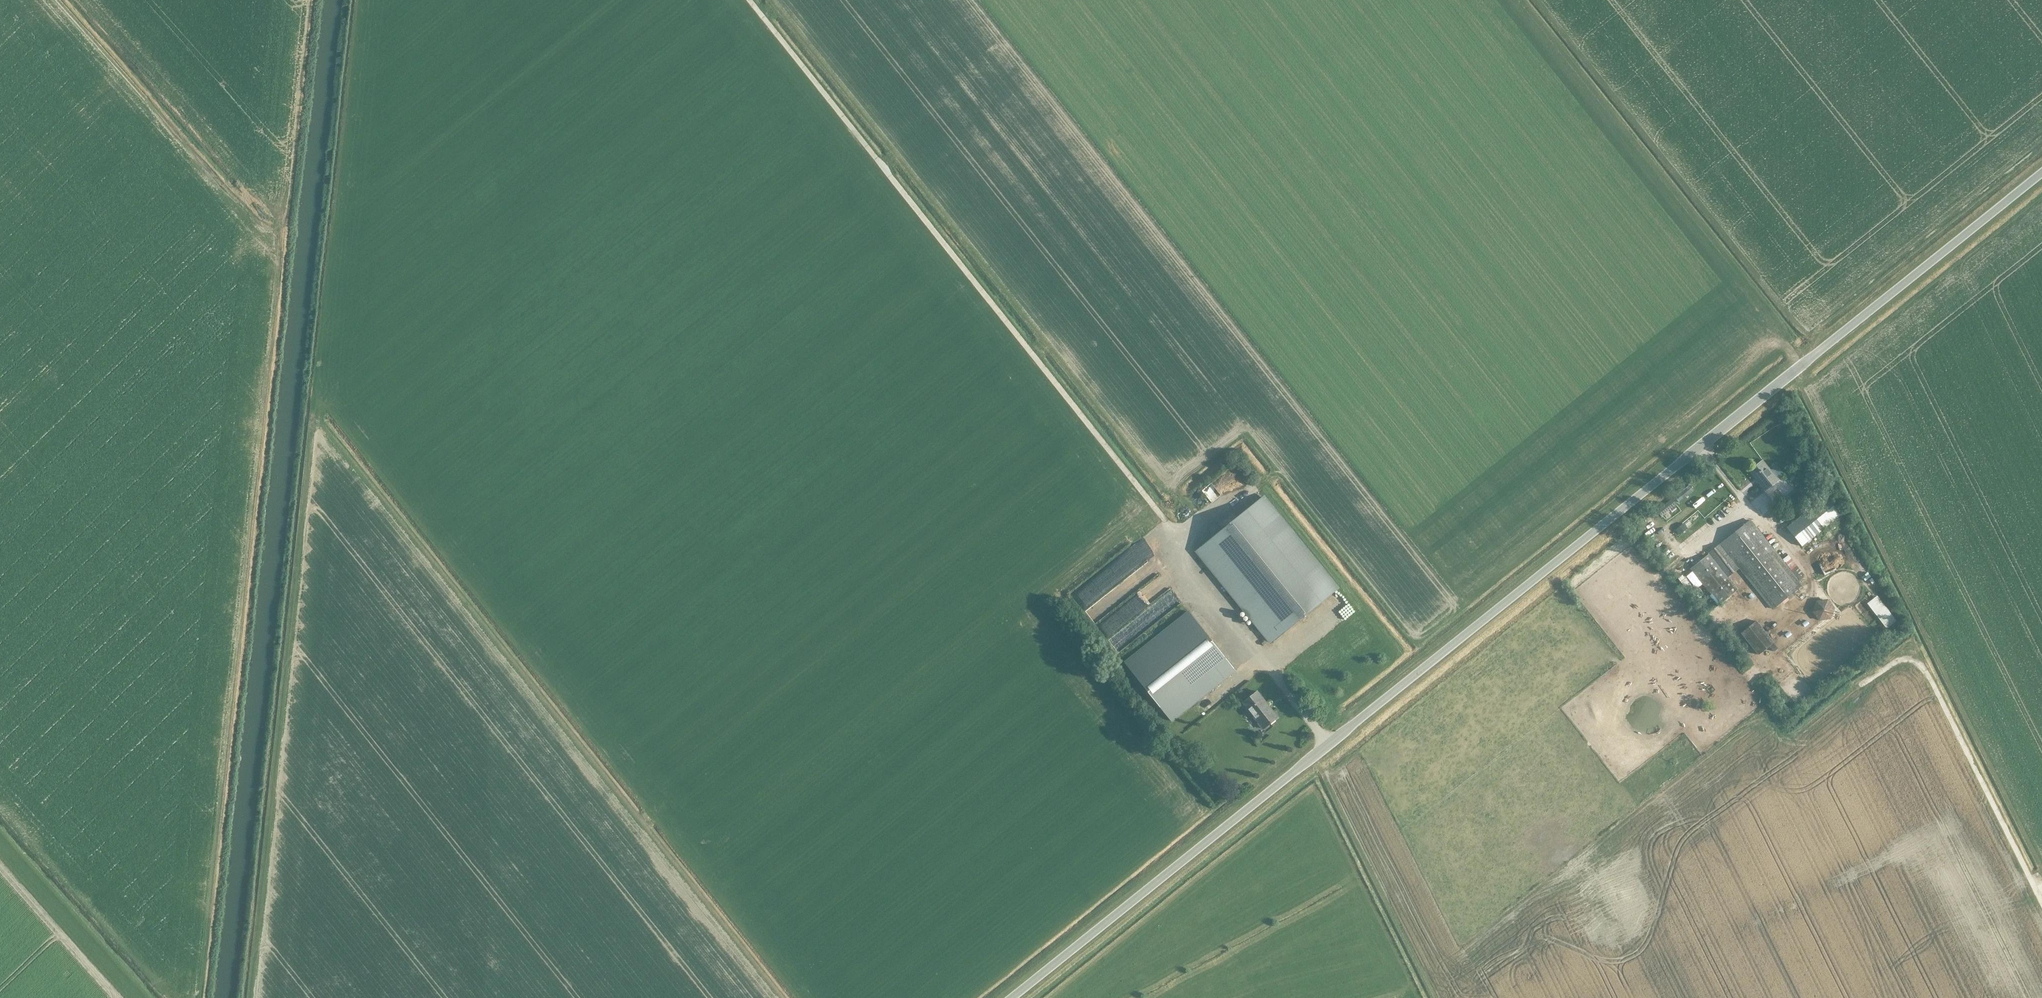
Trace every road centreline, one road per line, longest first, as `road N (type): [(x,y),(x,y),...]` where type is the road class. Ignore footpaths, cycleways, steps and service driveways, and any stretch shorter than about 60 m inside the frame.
road 1 (unclassified): [(2041,172),(1011,997)]

